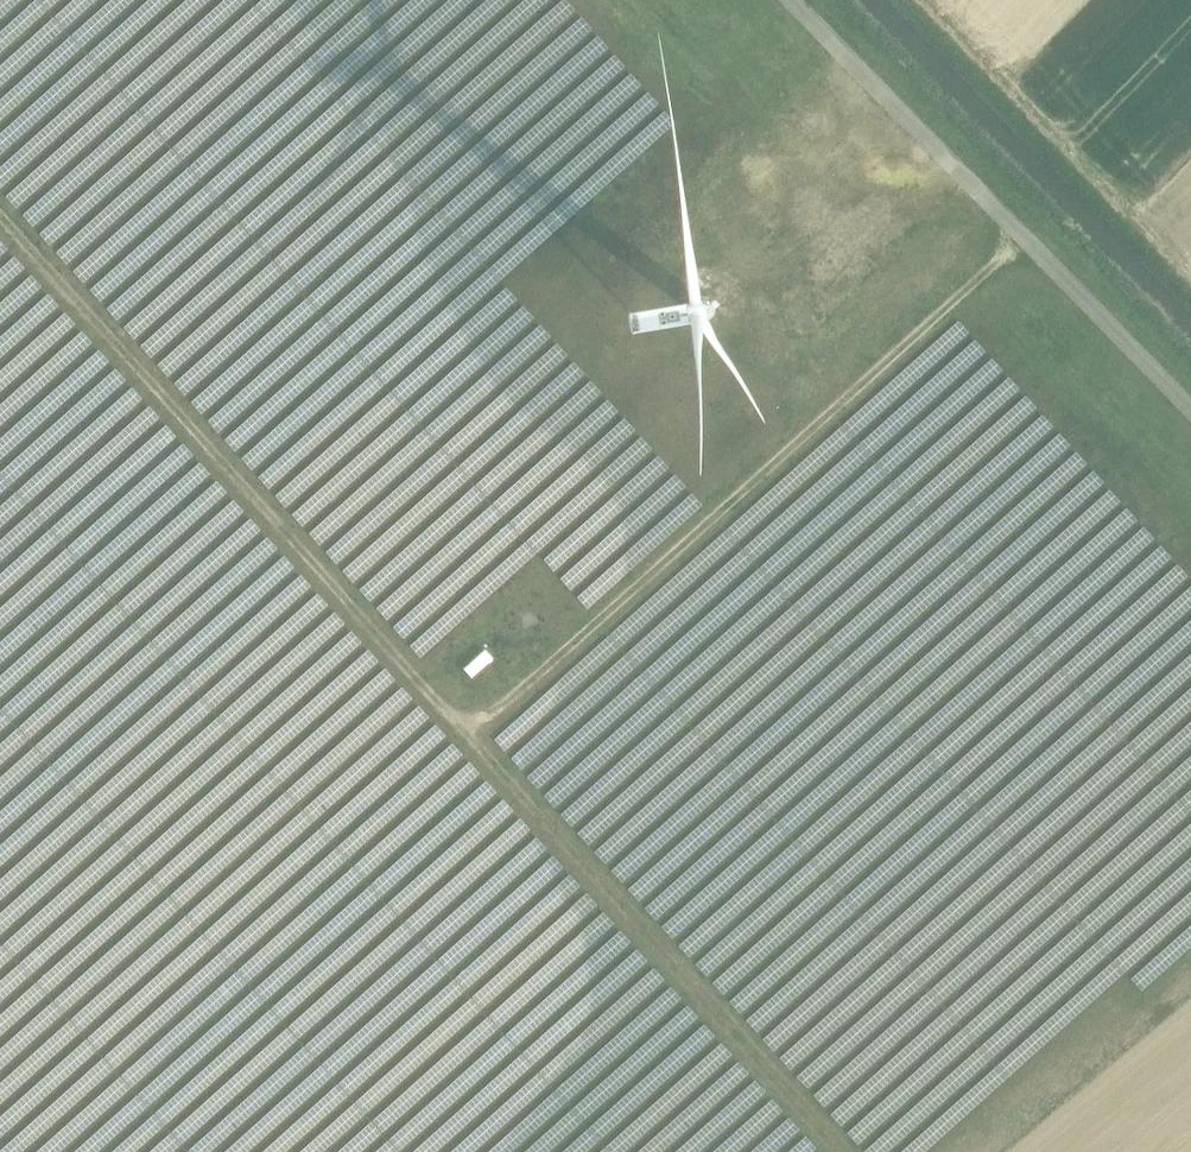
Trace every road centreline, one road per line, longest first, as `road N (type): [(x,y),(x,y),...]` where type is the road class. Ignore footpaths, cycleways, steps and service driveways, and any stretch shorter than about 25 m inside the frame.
road 1 (track): [(0,216),(843,1151)]
road 2 (track): [(469,737),(1024,238)]

